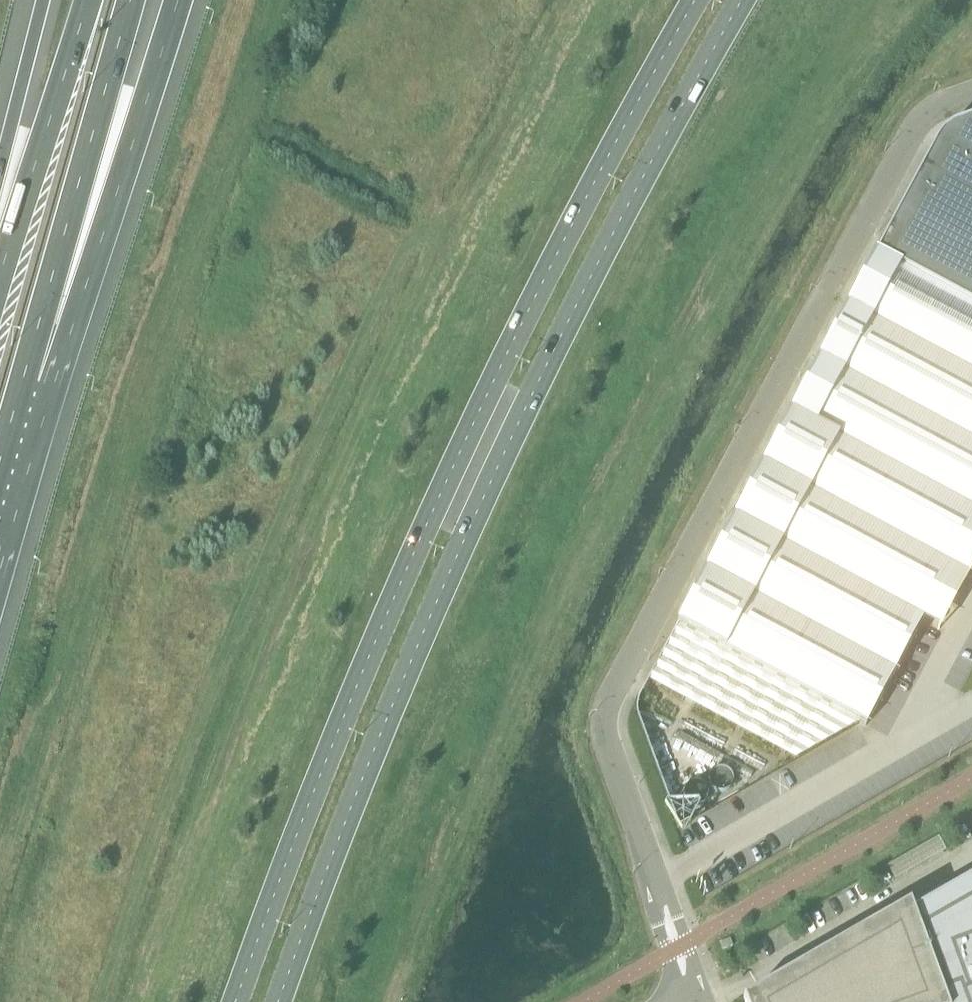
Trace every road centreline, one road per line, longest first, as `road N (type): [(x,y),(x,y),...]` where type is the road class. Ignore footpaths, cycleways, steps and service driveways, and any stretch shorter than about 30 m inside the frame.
road 1 (secondary): [(279,1001),(444,585),(522,416),(622,214),(744,0)]
road 2 (secondary): [(696,0),(523,326),(407,568),(237,1001)]
road 3 (unclassified): [(971,94),(931,112),(610,696),(606,736),(694,991)]
road 4 (motorway): [(35,382),(143,107),(175,0)]
road 5 (motorway): [(35,382),(137,0)]
road 6 (motorway): [(84,0),(0,276)]
road 7 (motorway): [(43,0),(0,188)]
road 8 (motorway): [(0,509),(35,382)]

